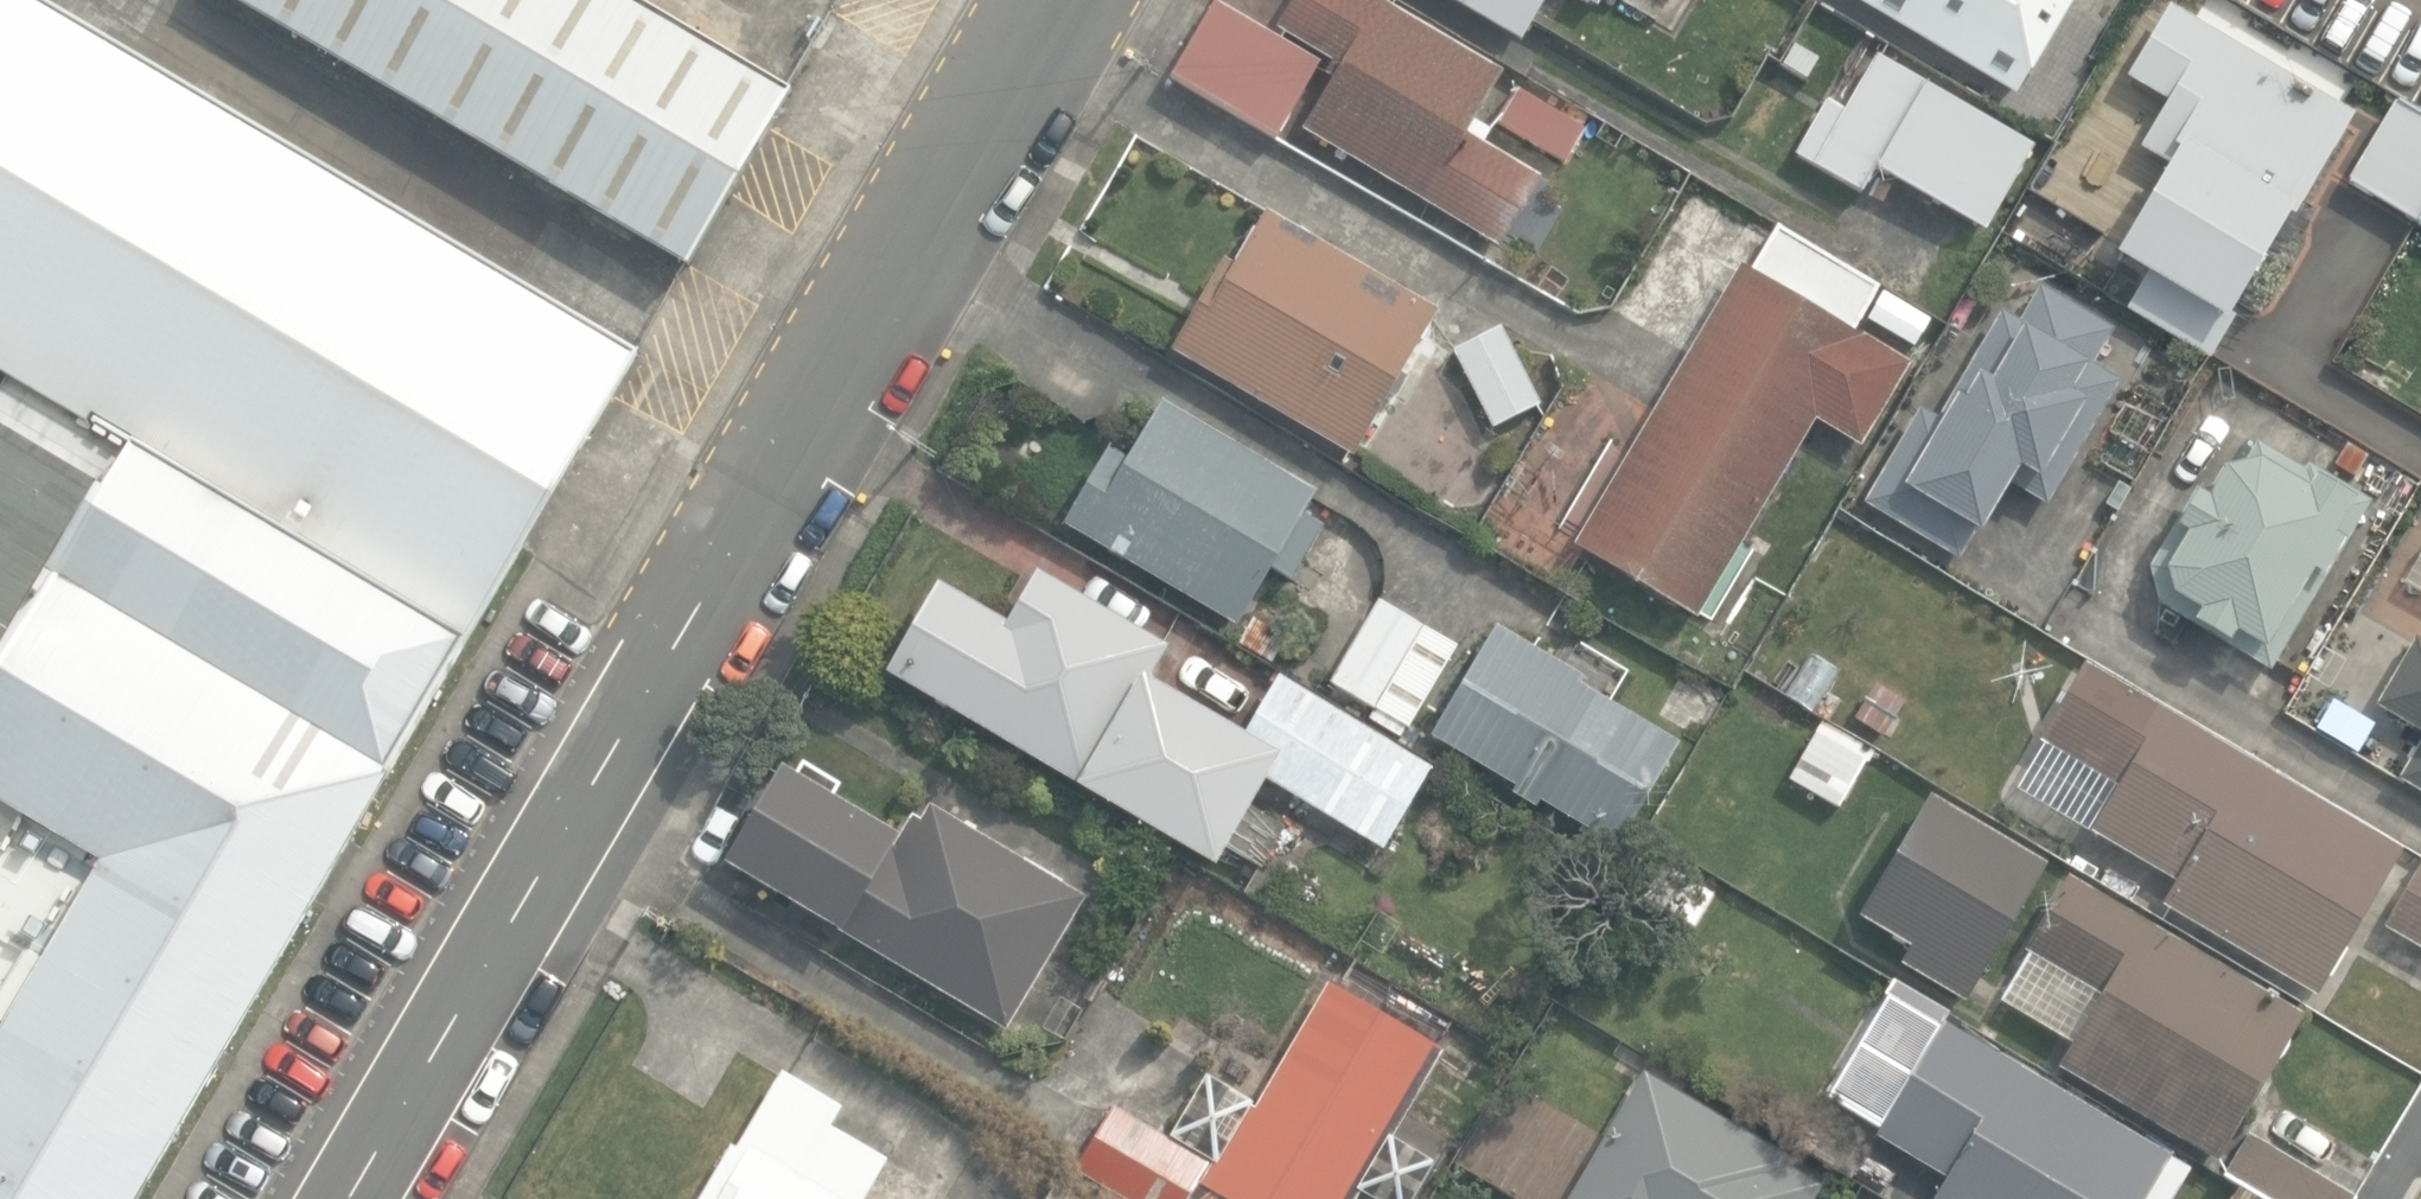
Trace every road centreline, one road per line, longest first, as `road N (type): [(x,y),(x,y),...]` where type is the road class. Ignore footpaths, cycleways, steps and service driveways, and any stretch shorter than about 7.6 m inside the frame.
road 1 (residential): [(1063,0),(566,833),(358,1198)]

